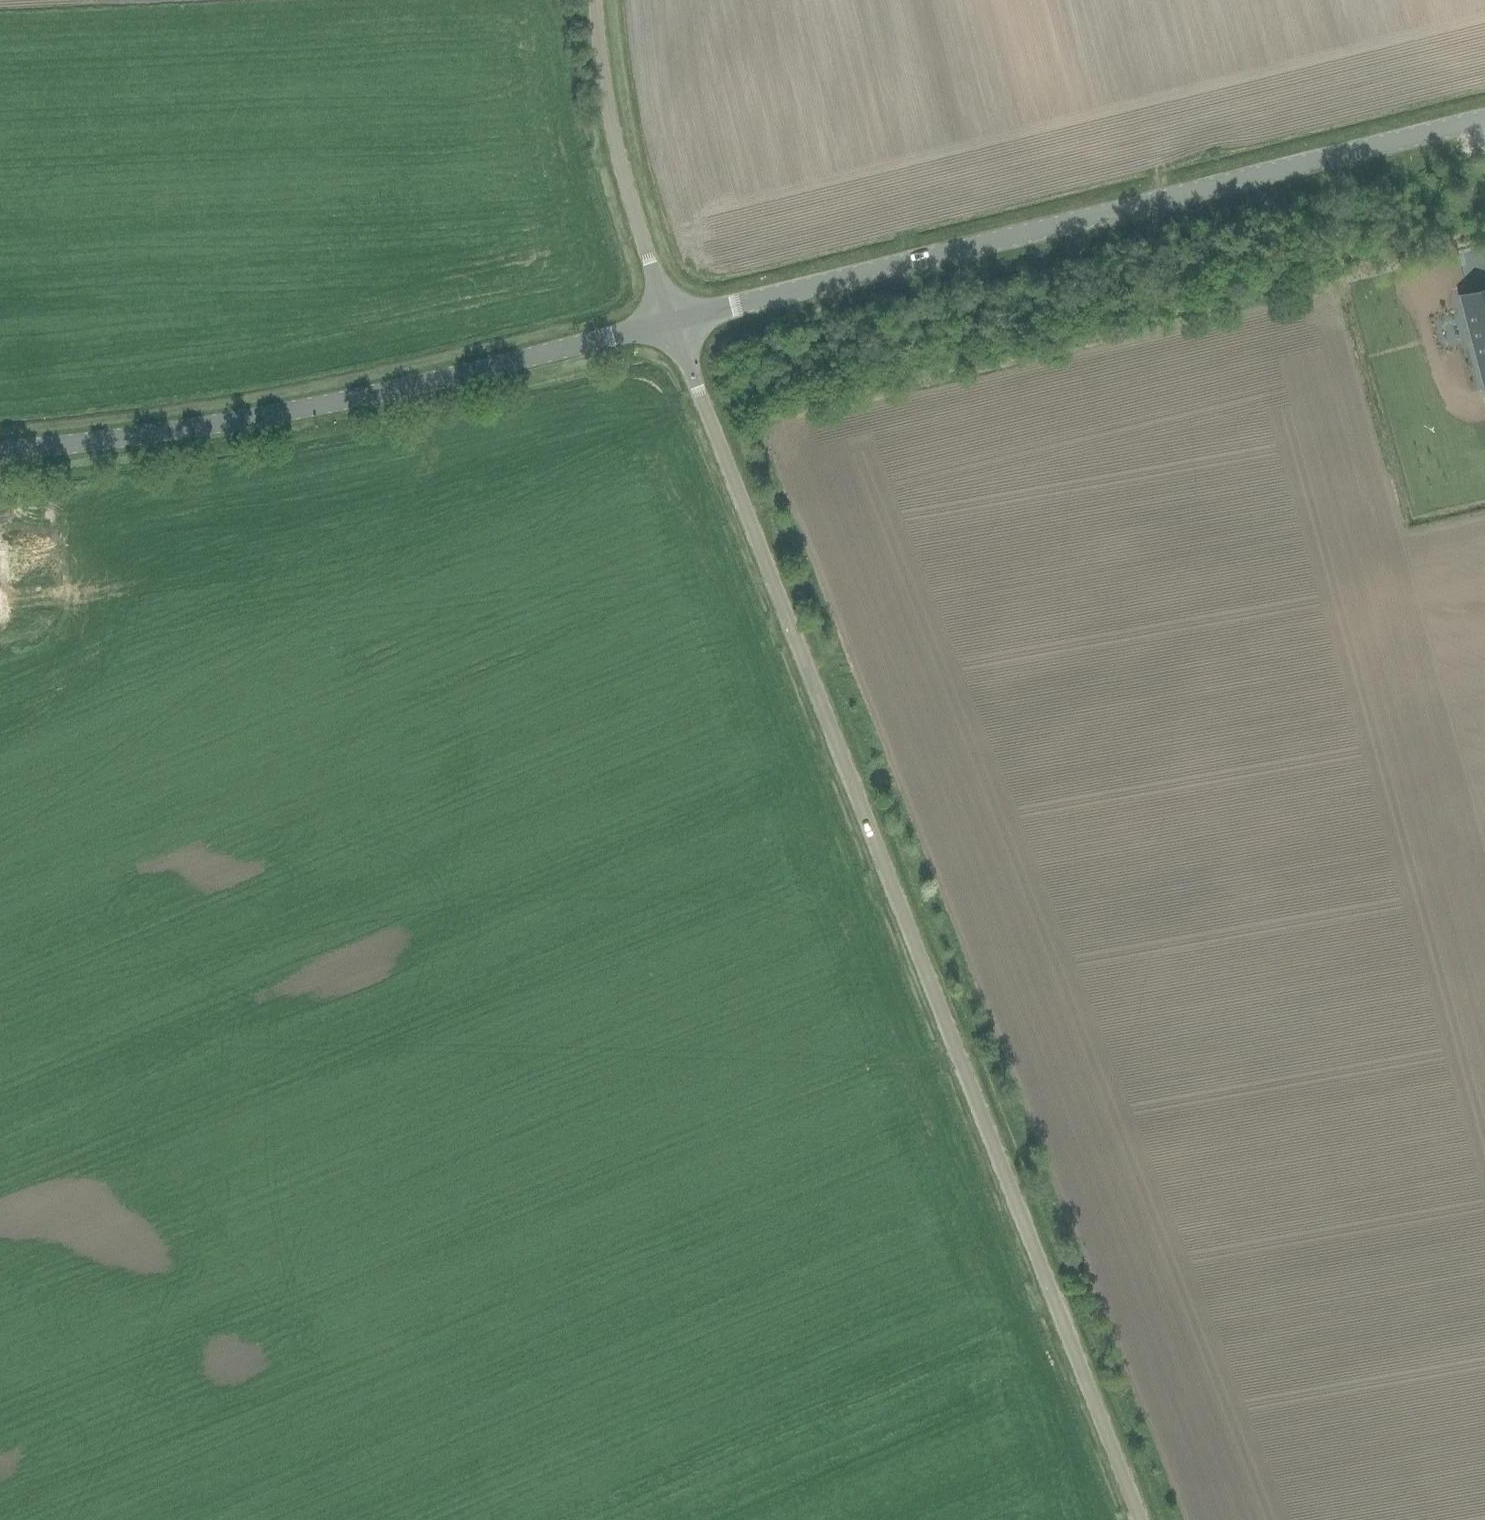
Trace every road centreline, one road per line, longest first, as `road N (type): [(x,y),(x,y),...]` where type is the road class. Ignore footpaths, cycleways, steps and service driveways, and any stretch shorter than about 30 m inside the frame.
road 1 (unclassified): [(1139,1519),(671,321)]
road 2 (tertiary): [(671,321),(1484,118)]
road 3 (tertiary): [(671,321),(205,426),(0,448)]
road 4 (unclassified): [(671,321),(616,142),(596,0)]

